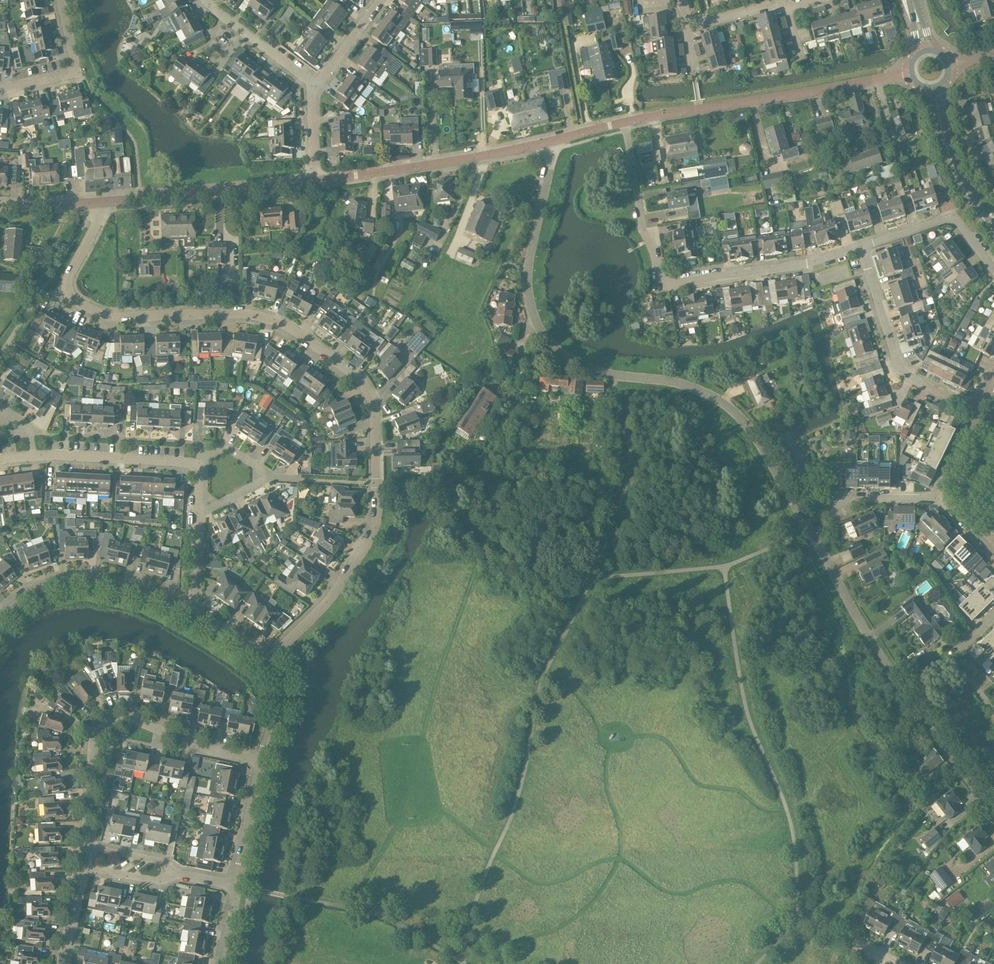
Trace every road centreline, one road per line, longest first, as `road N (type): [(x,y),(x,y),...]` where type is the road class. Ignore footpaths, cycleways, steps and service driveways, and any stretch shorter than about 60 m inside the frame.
road 1 (residential): [(993,814),(907,696),(734,413),(669,382),(591,371),(548,347),(529,296),(556,140)]
road 2 (residential): [(267,661),(324,604),(371,534),(371,398),(356,375),(269,319),(111,315),(71,299),(67,281),(106,202)]
road 3 (residential): [(625,122),(644,225),(669,284),(862,250)]
road 4 (residential): [(185,611),(193,593),(196,466),(65,455),(0,459)]
road 5 (residential): [(625,122),(911,72)]
road 6 (residential): [(262,761),(110,719),(93,750),(85,846)]
road 7 (residential): [(316,181),(556,140)]
road 8 (residential): [(106,202),(316,181)]
road 9 (residential): [(975,412),(900,368),(862,250)]
road 10 (residential): [(0,619),(33,590),(77,579),(185,611)]
road 11 (tertiary): [(993,232),(952,162),(934,87)]
road 12 (residential): [(0,91),(74,74),(59,0)]
road 13 (residential): [(315,86),(205,0)]
road 14 (residential): [(993,195),(959,112),(965,97),(993,90)]
road 15 (residential): [(262,761),(237,887)]
road 16 (residential): [(993,708),(960,664),(957,643),(993,611)]

